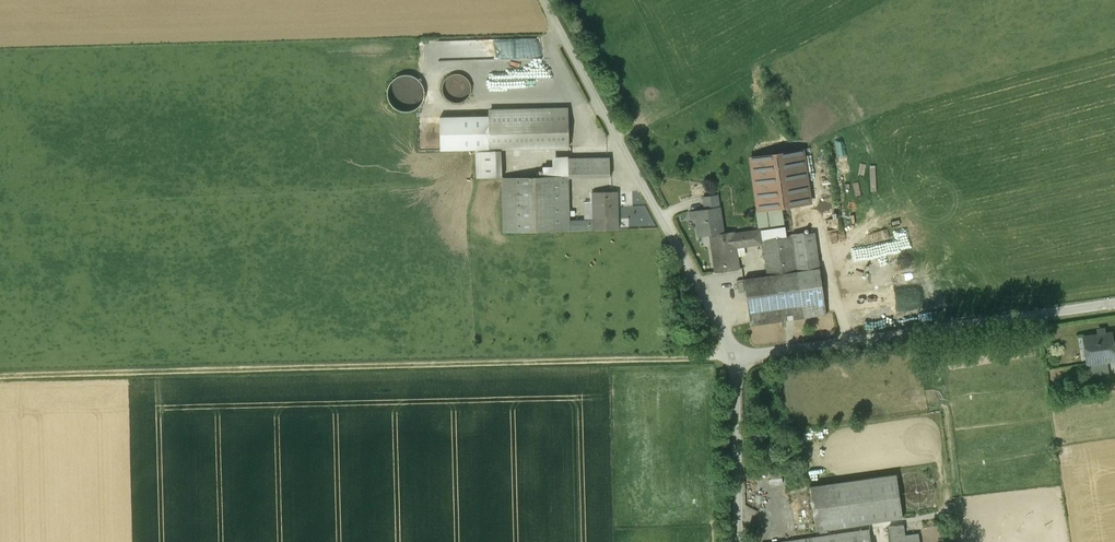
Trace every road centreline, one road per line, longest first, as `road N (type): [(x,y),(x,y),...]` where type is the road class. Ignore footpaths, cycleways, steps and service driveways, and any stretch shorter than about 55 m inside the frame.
road 1 (track): [(740,356),(0,371)]
road 2 (track): [(1114,303),(740,356)]
road 3 (track): [(740,356),(742,541)]

